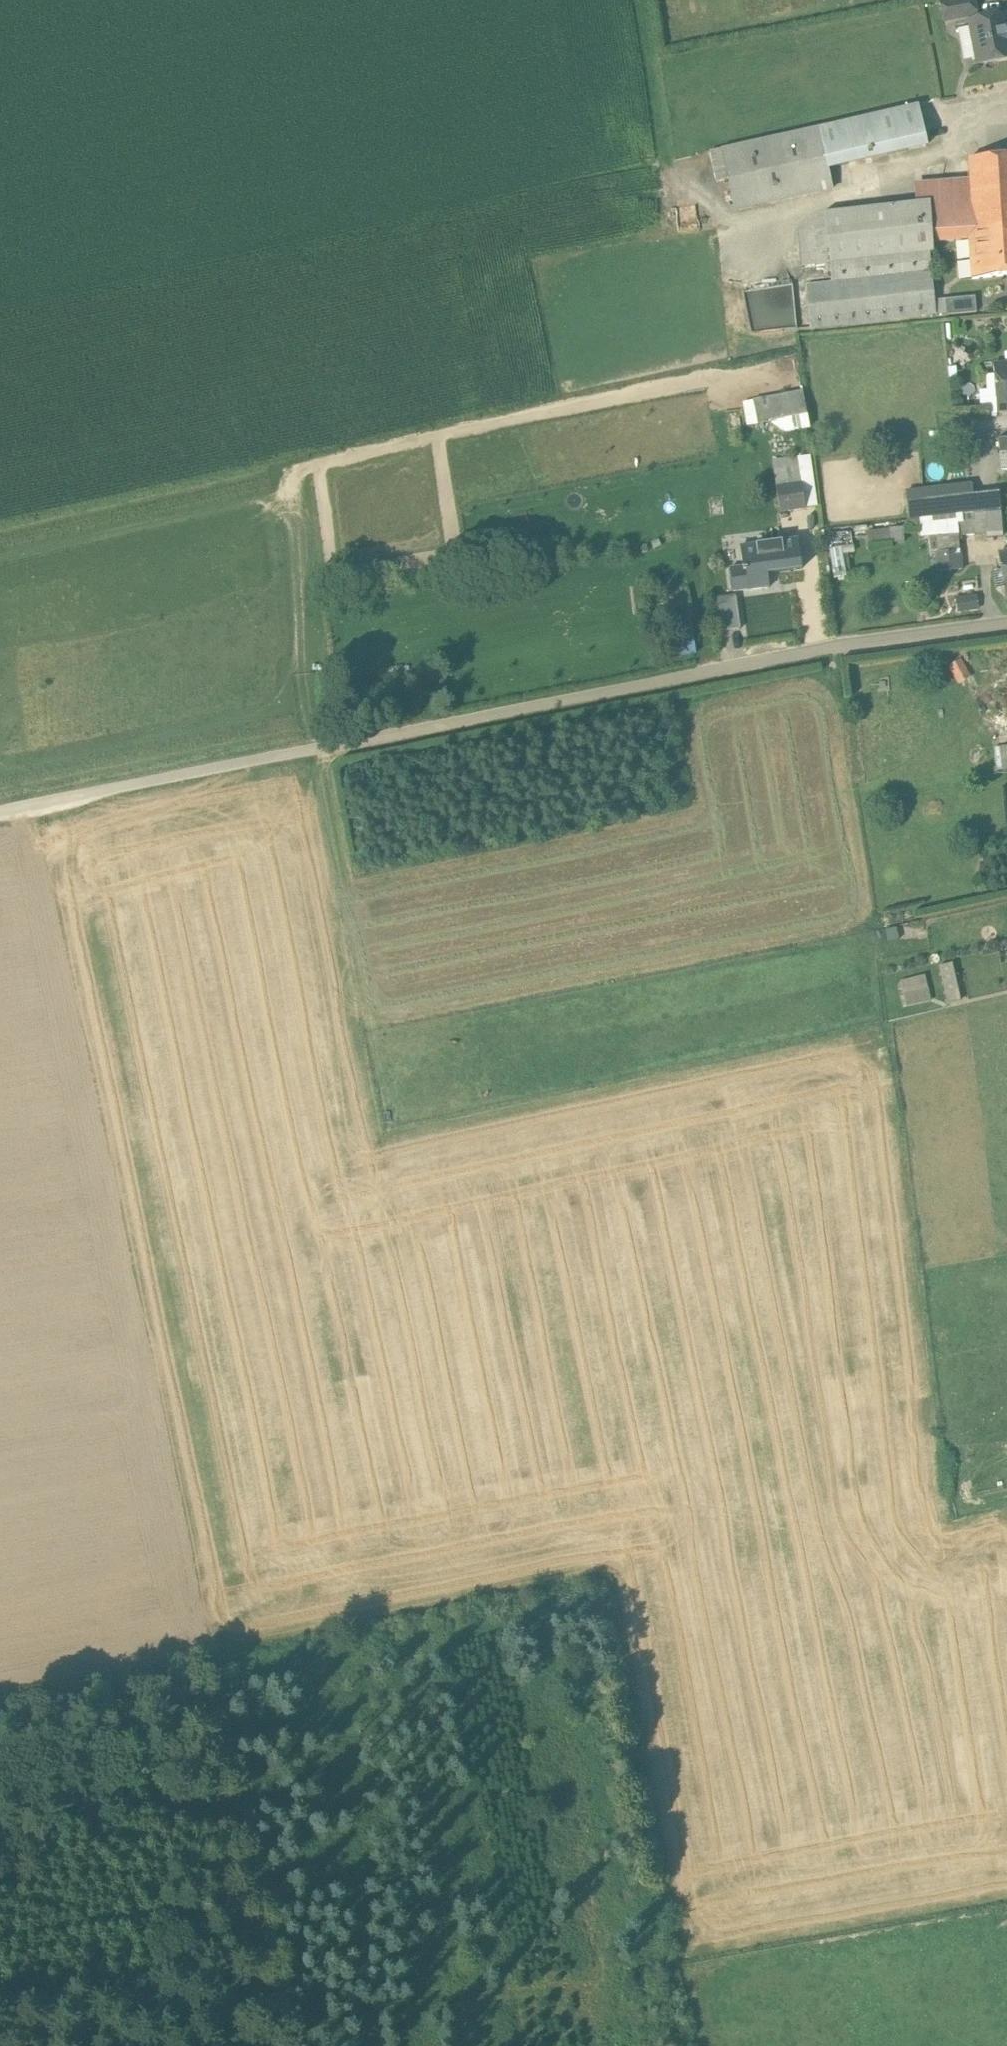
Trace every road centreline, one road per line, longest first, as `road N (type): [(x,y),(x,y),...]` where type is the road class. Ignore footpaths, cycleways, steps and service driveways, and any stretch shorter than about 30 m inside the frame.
road 1 (track): [(0,811),(769,658),(1006,621)]

